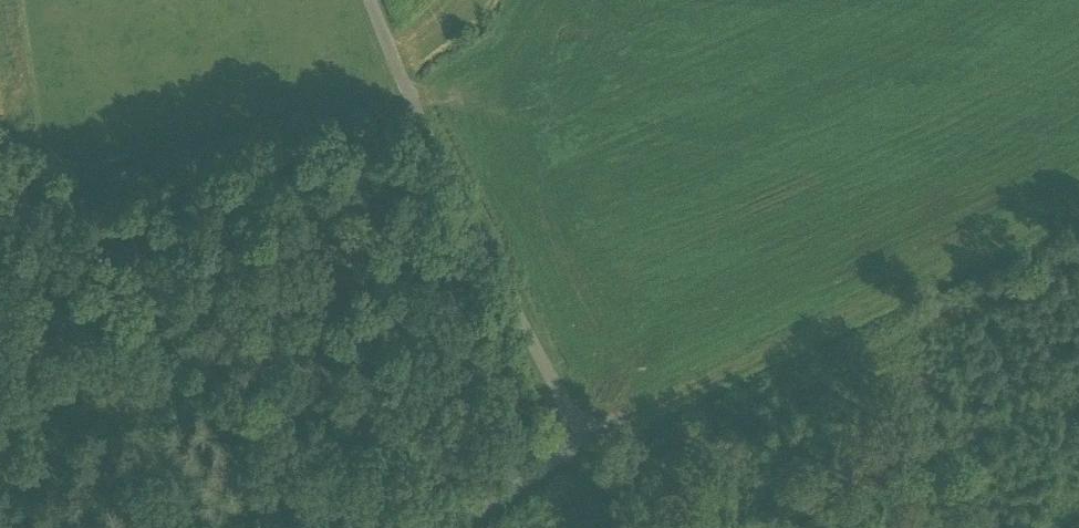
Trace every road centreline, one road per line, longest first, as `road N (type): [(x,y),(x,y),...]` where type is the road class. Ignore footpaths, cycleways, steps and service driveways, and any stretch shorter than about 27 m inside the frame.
road 1 (track): [(363,0),(393,74),(584,439),(443,527)]
road 2 (track): [(584,439),(1078,207)]

